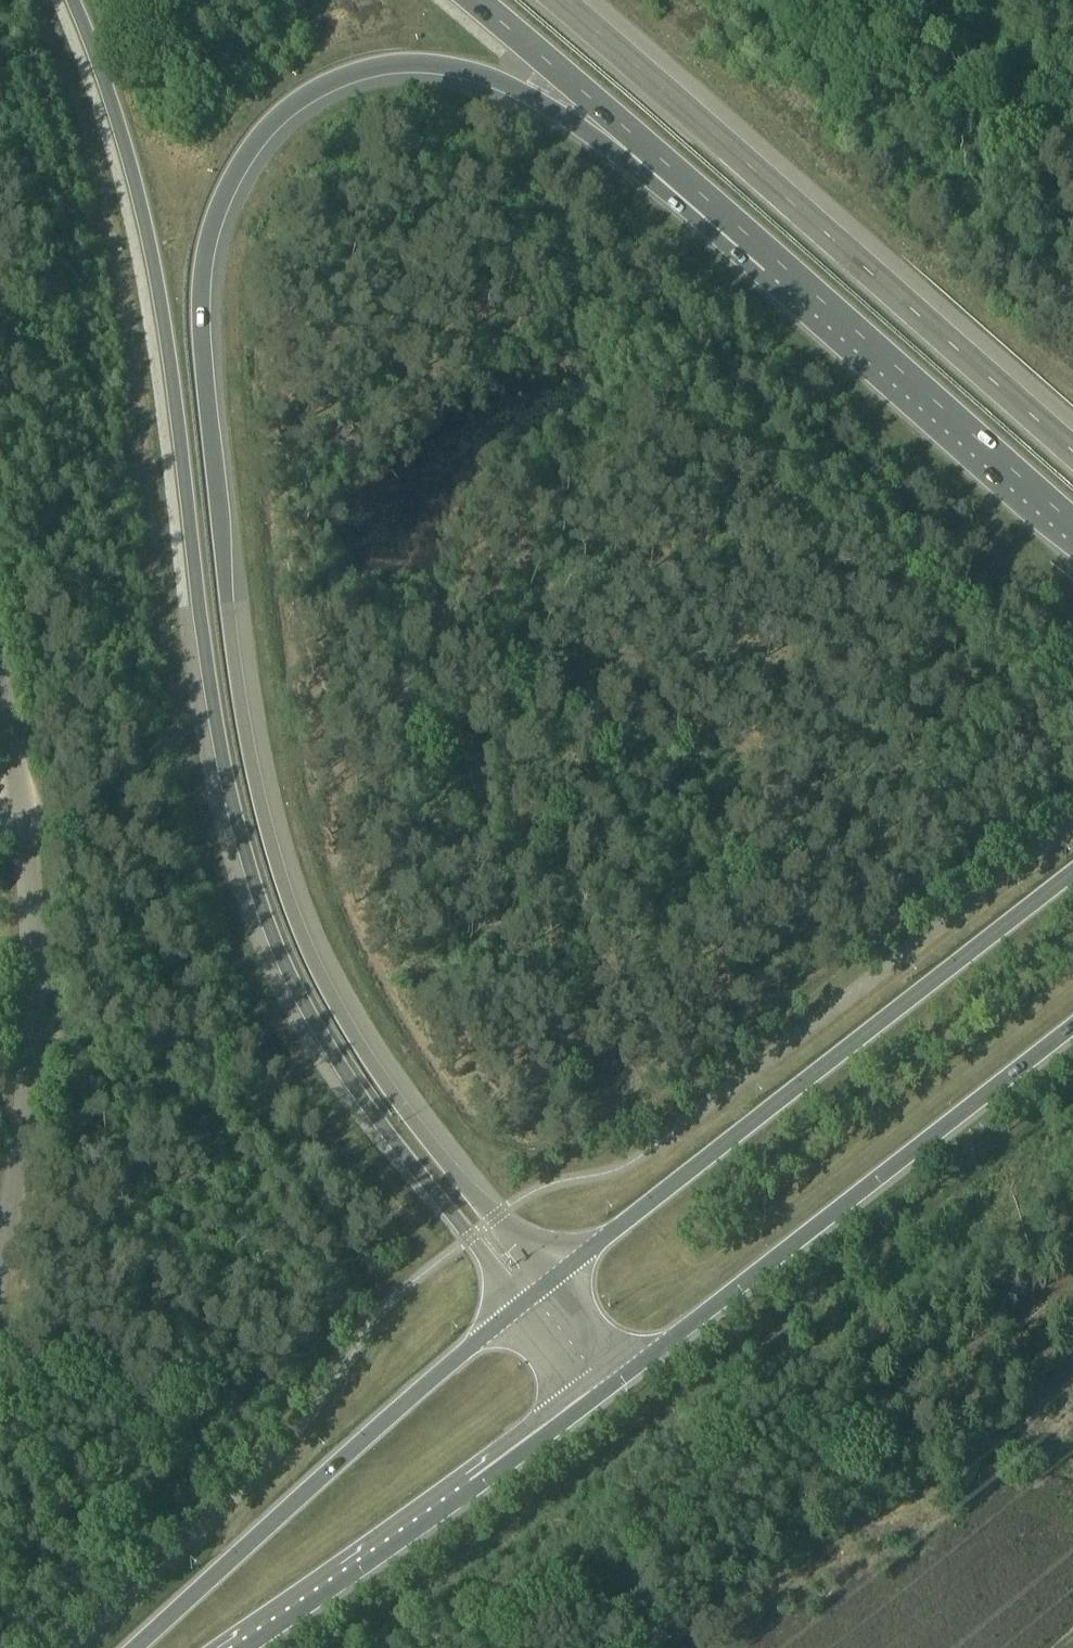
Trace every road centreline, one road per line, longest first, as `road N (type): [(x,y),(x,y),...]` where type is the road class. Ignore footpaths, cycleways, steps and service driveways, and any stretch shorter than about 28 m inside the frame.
road 1 (trunk): [(548,1283),(368,1058),(328,984),(270,841),(237,684),(199,350),(201,266),(225,187),(261,131),(291,102),(350,71),(416,62),(490,76),(661,159)]
road 2 (trunk): [(74,0),(134,173),(157,272),(212,690),(244,852),(299,995),(355,1091),(522,1304)]
road 3 (trunk): [(1072,456),(550,0)]
road 4 (primary): [(1072,871),(548,1283)]
road 5 (primary): [(606,1390),(1072,1028)]
road 6 (unclassified): [(0,1254),(35,1041),(16,787),(0,695)]
road 7 (trunk): [(661,159),(1072,524)]
road 8 (primary): [(522,1304),(138,1647)]
road 9 (track): [(391,1304),(231,1103),(164,1062),(35,1041)]
road 10 (primary): [(242,1647),(606,1390)]
road 11 (trunk): [(472,0),(661,159)]
road 12 (trunk): [(606,1390),(548,1283)]
road 13 (trunk): [(522,1304),(606,1390)]

